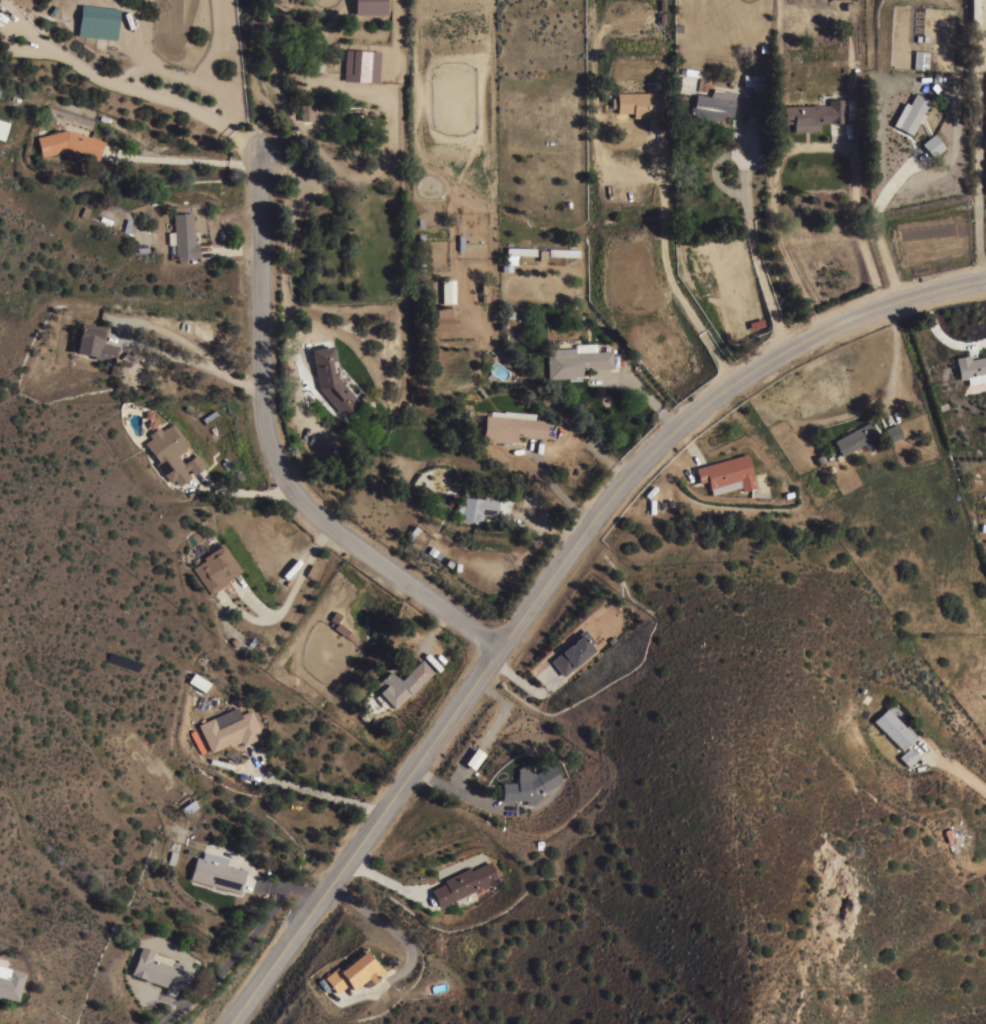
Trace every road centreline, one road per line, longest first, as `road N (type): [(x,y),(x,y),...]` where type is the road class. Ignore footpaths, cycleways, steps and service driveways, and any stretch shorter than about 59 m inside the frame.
road 1 (residential): [(985,281),(892,299),(808,334),(737,376),(650,451),(231,1023)]
road 2 (residential): [(259,147),(264,407),(281,472),(328,522),(502,646)]
road 3 (residential): [(981,281),(985,68)]

